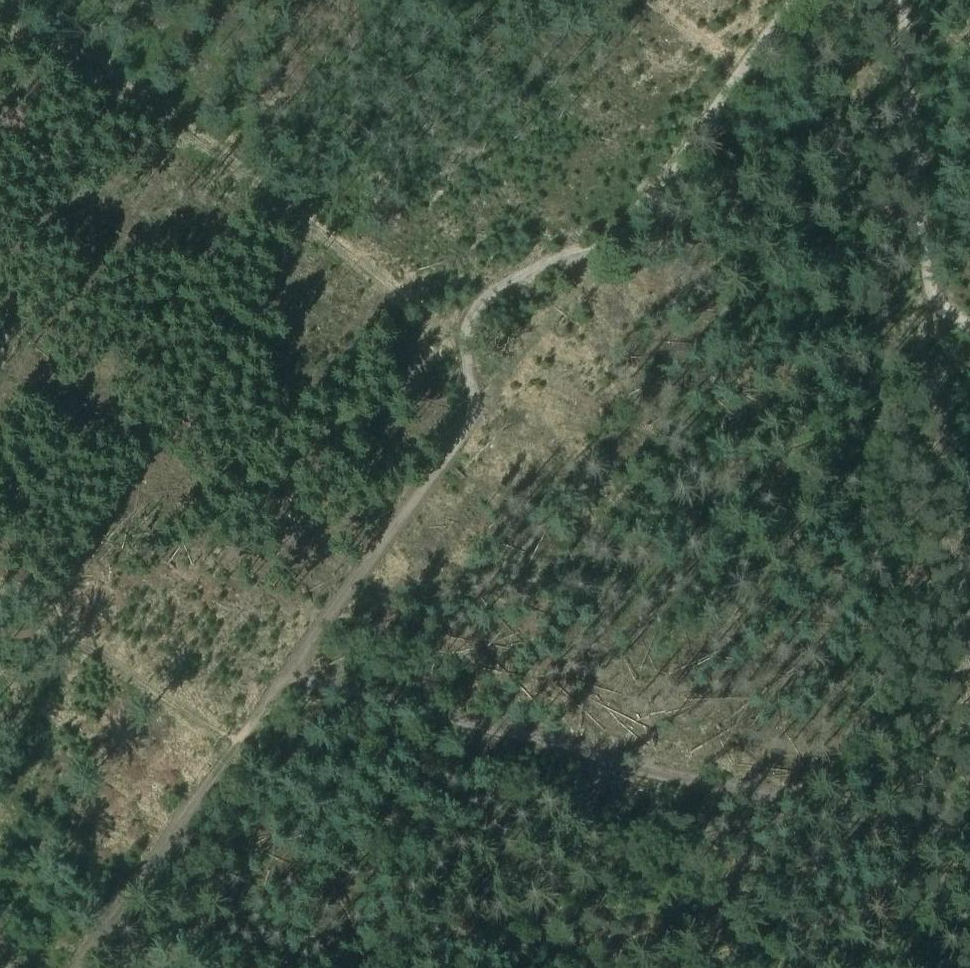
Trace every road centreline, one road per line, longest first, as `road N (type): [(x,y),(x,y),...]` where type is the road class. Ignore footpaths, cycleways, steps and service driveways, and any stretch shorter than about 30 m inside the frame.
road 1 (track): [(289,669),(471,419),(464,350),(475,311),(522,273),(612,242),(800,0)]
road 2 (track): [(921,293),(969,811)]
road 3 (track): [(379,277),(0,14)]
road 4 (track): [(888,0),(921,293)]
road 5 (track): [(77,967),(233,744)]

